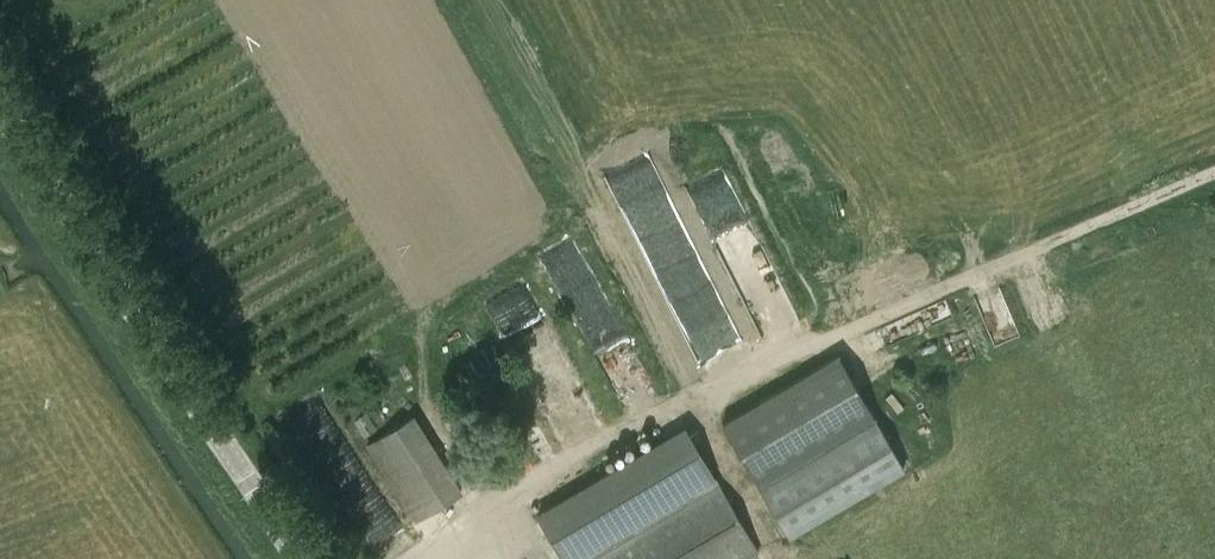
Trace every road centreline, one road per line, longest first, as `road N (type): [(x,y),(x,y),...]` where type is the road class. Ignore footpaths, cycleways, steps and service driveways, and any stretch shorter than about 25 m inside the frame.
road 1 (tertiary): [(300,558),(0,109)]

